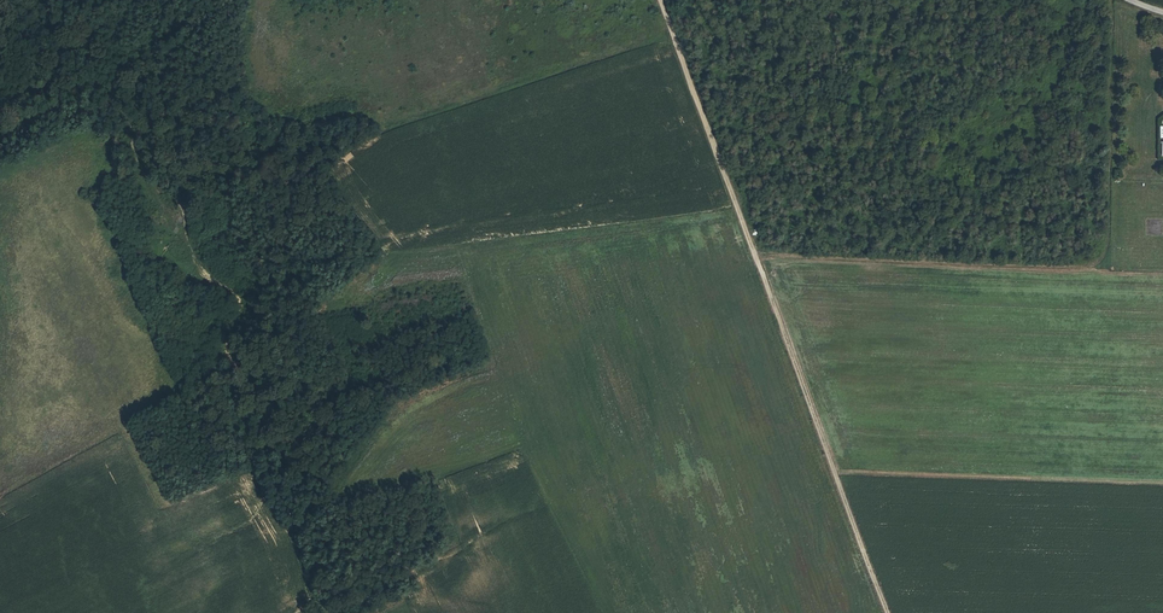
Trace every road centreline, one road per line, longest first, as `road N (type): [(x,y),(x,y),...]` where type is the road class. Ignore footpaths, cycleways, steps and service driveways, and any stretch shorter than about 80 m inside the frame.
road 1 (track): [(660,0),(887,612)]
road 2 (track): [(140,186),(130,122),(90,70),(58,56),(53,17),(40,0)]

